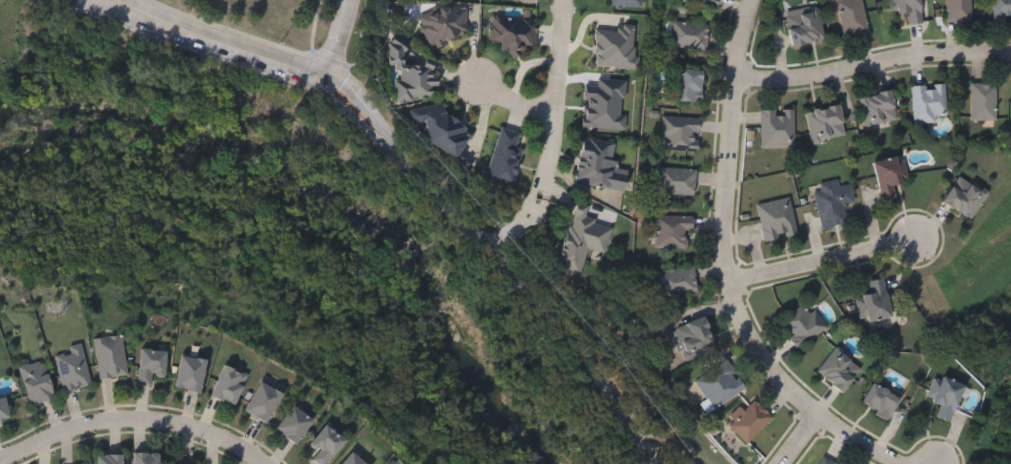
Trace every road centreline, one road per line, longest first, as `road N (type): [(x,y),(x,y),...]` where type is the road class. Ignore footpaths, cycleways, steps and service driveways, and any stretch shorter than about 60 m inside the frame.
road 1 (residential): [(900,463),(858,444),(784,383),(753,345),(727,285),(724,152),(750,0)]
road 2 (tertiary): [(662,463),(557,323),(400,156)]
road 3 (residential): [(732,81),(1010,53)]
road 4 (residential): [(0,463),(83,429),(143,421),(205,434),(261,463)]
road 5 (residential): [(565,0),(541,198),(497,255)]
road 6 (tertiary): [(92,6),(318,88)]
road 7 (tertiary): [(329,70),(140,0)]
road 8 (residential): [(727,285),(912,241)]

